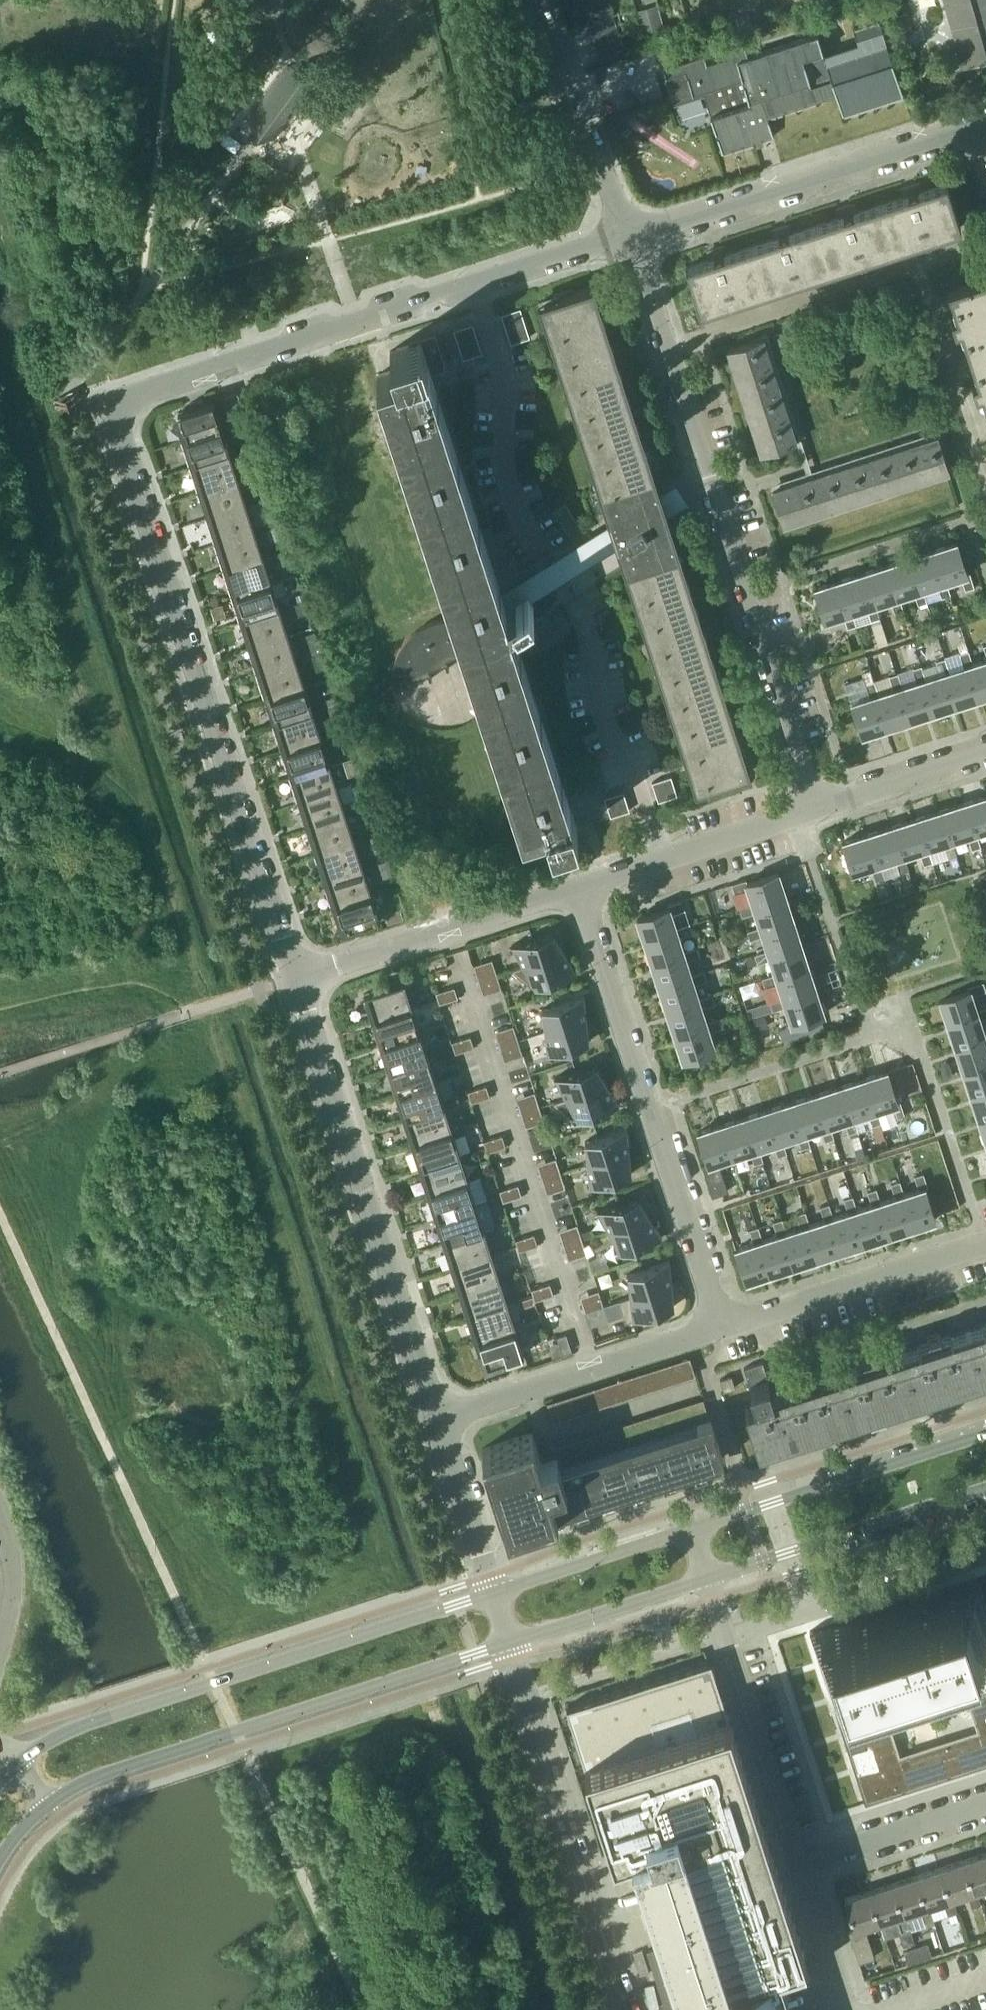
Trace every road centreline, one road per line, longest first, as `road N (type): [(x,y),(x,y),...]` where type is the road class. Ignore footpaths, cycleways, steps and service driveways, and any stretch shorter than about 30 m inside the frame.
road 1 (residential): [(293,976),(120,435),(121,412),(140,395),(634,231)]
road 2 (residential): [(818,806),(634,231)]
road 3 (secondary): [(494,1592),(93,1721),(16,1766)]
road 4 (secondary): [(49,1803),(124,1767),(509,1642)]
road 5 (residential): [(707,1580),(802,1857),(985,1798)]
road 6 (residential): [(438,1420),(293,976)]
road 7 (residential): [(724,1323),(576,889)]
road 8 (residential): [(625,2009),(509,1642)]
road 9 (residential): [(634,231),(983,113)]
road 10 (secondary): [(985,1432),(692,1527)]
road 11 (residential): [(724,1323),(438,1420)]
road 12 (residential): [(576,889),(293,976)]
road 13 (secondary): [(707,1580),(985,1489)]
road 14 (residential): [(985,1246),(724,1323)]
road 15 (residential): [(818,806),(576,889)]
road 16 (residential): [(634,231),(536,0)]
road 17 (secondary): [(692,1527),(494,1592)]
road 18 (secondary): [(509,1642),(707,1580)]
road 19 (residential): [(494,1592),(438,1420)]
road 20 (residential): [(985,753),(818,806)]
road 21 (residential): [(0,1521),(14,1588),(0,1642)]

